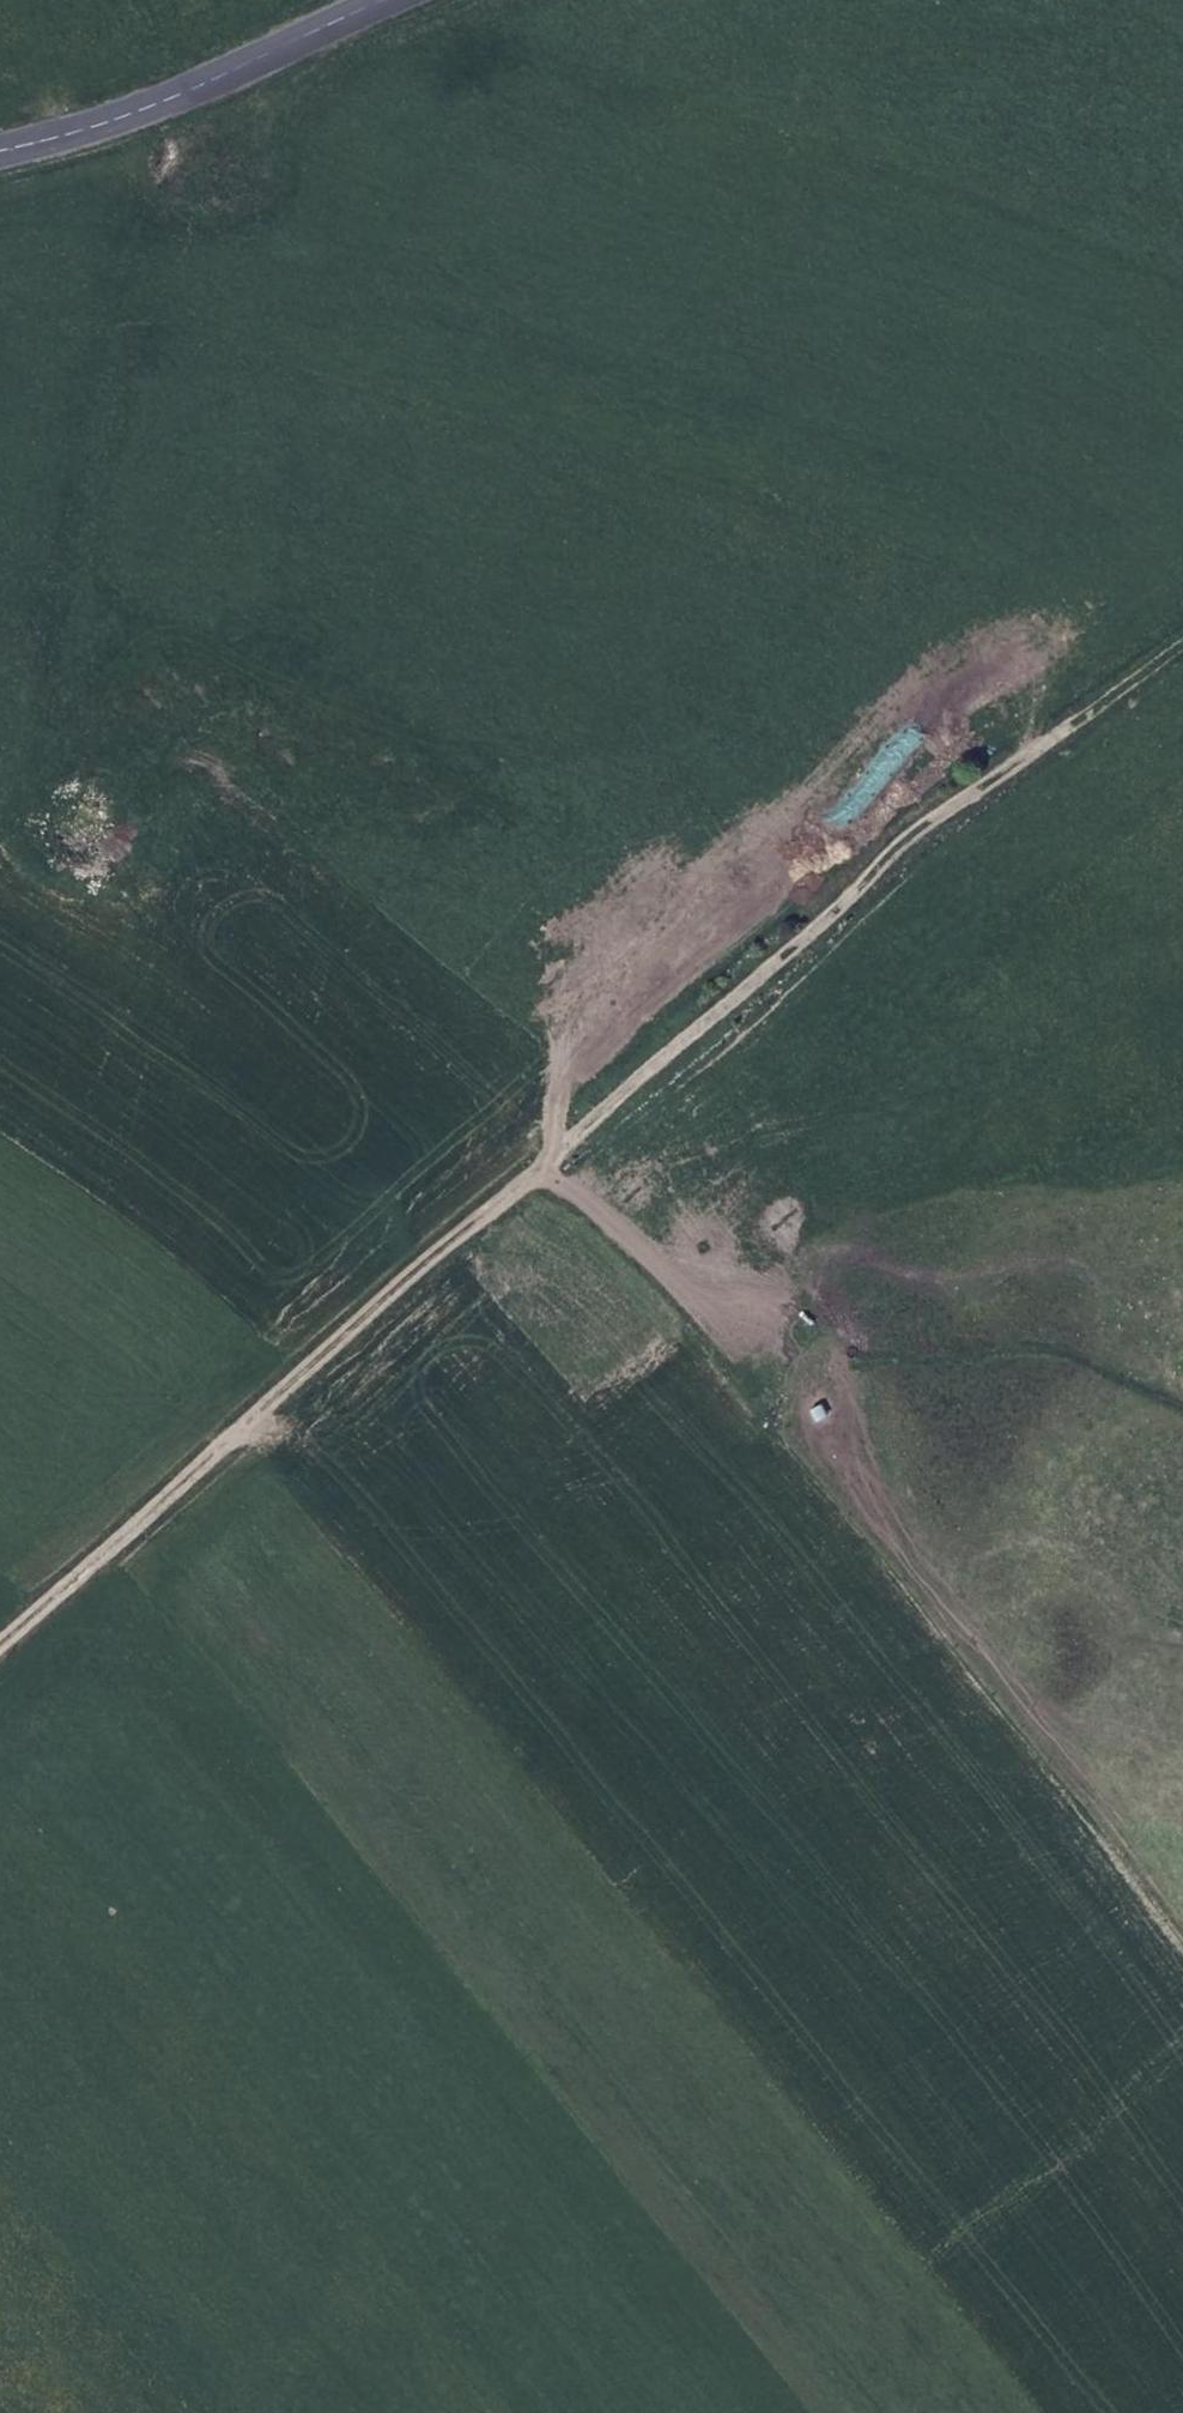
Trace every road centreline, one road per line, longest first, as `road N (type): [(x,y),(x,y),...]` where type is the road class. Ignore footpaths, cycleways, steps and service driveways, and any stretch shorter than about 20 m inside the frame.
road 1 (track): [(1182,645),(959,801),(856,888),(0,1650)]
road 2 (secondary): [(391,0),(187,95),(0,152)]

